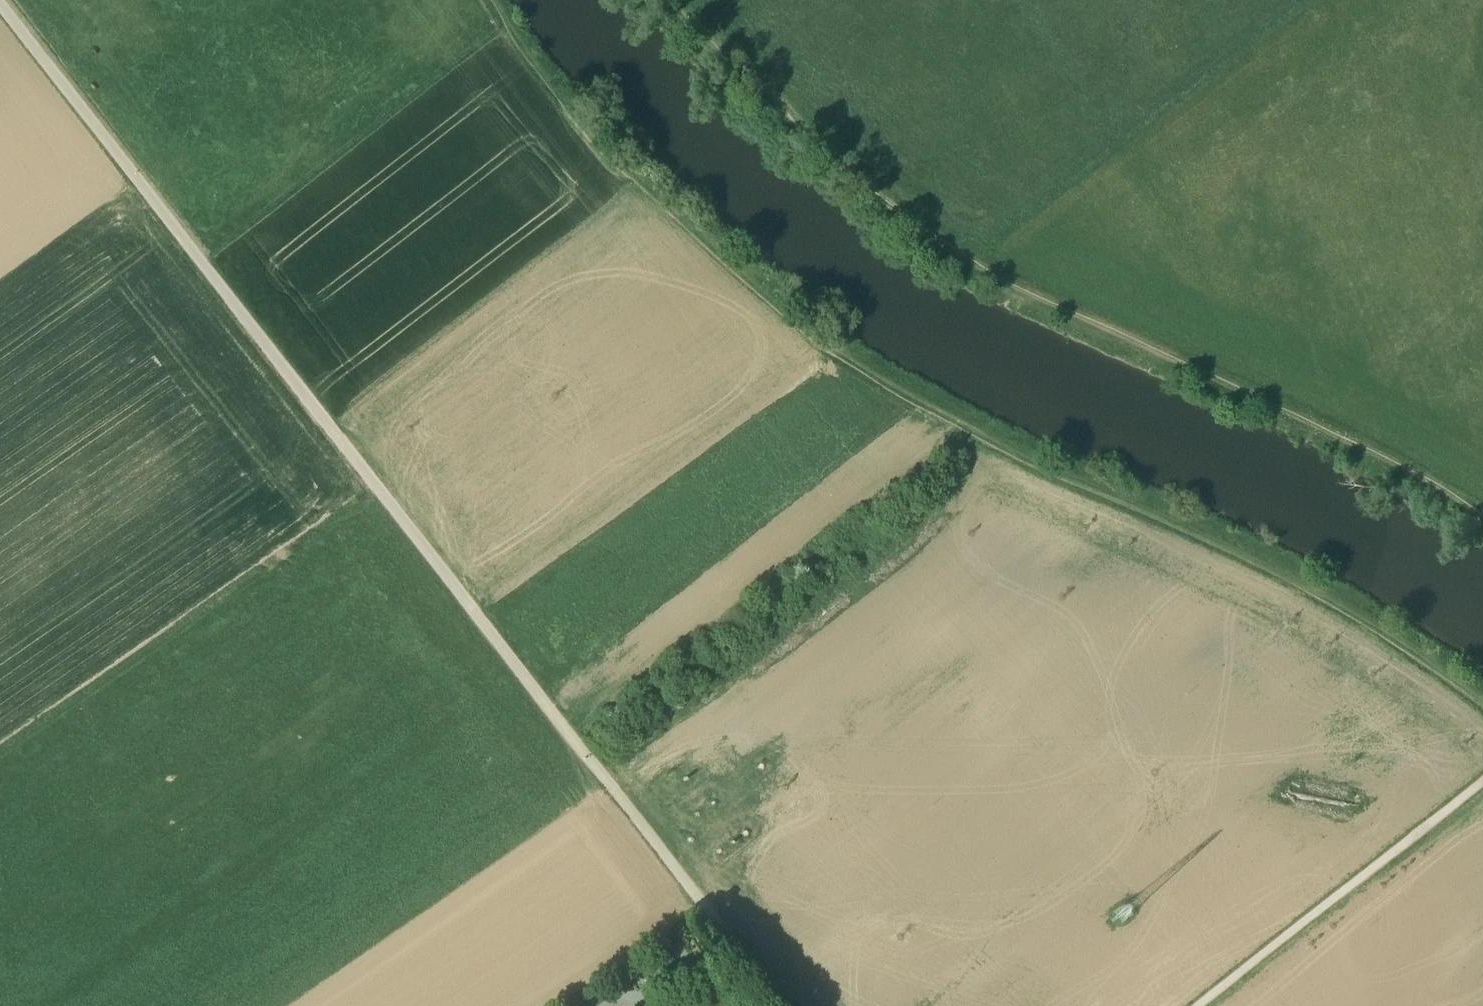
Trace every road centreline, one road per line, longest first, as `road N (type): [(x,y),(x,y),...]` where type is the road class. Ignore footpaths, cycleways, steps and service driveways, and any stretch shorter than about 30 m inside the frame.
road 1 (track): [(0,4),(779,1005)]
road 2 (track): [(1171,1005),(1240,802),(1282,750),(1336,731),(1482,734)]

